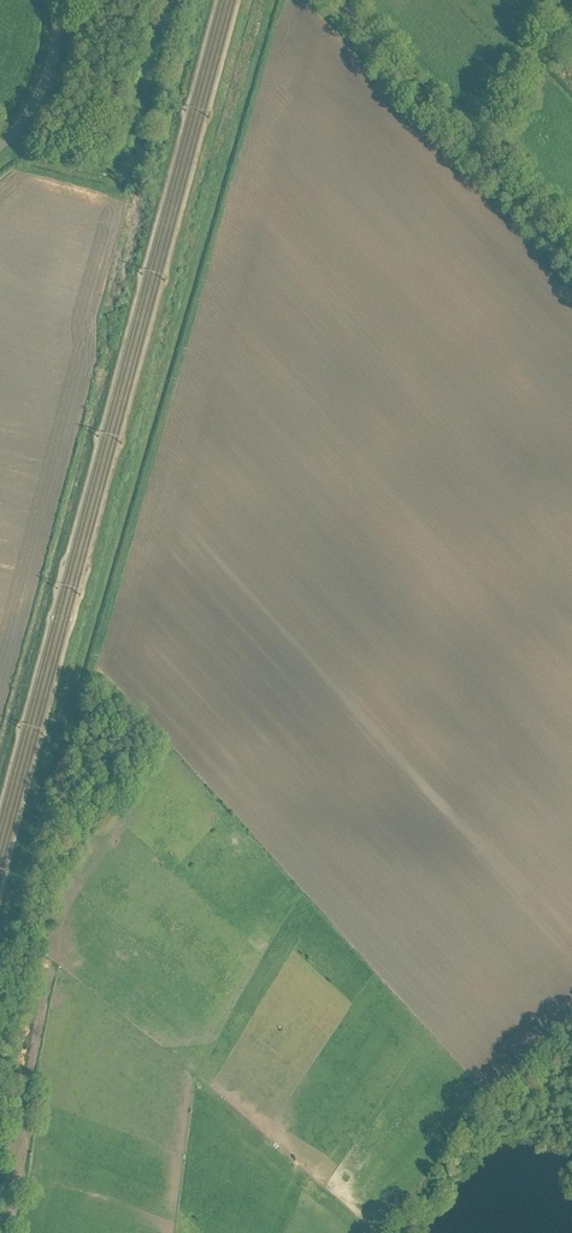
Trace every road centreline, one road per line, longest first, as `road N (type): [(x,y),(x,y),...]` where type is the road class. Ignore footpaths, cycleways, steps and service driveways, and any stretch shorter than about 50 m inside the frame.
road 1 (track): [(282,0),(0,909)]
road 2 (track): [(330,0),(571,267)]
road 3 (track): [(0,148),(119,174),(166,0)]
road 4 (unclassified): [(55,0),(48,74),(0,145)]

